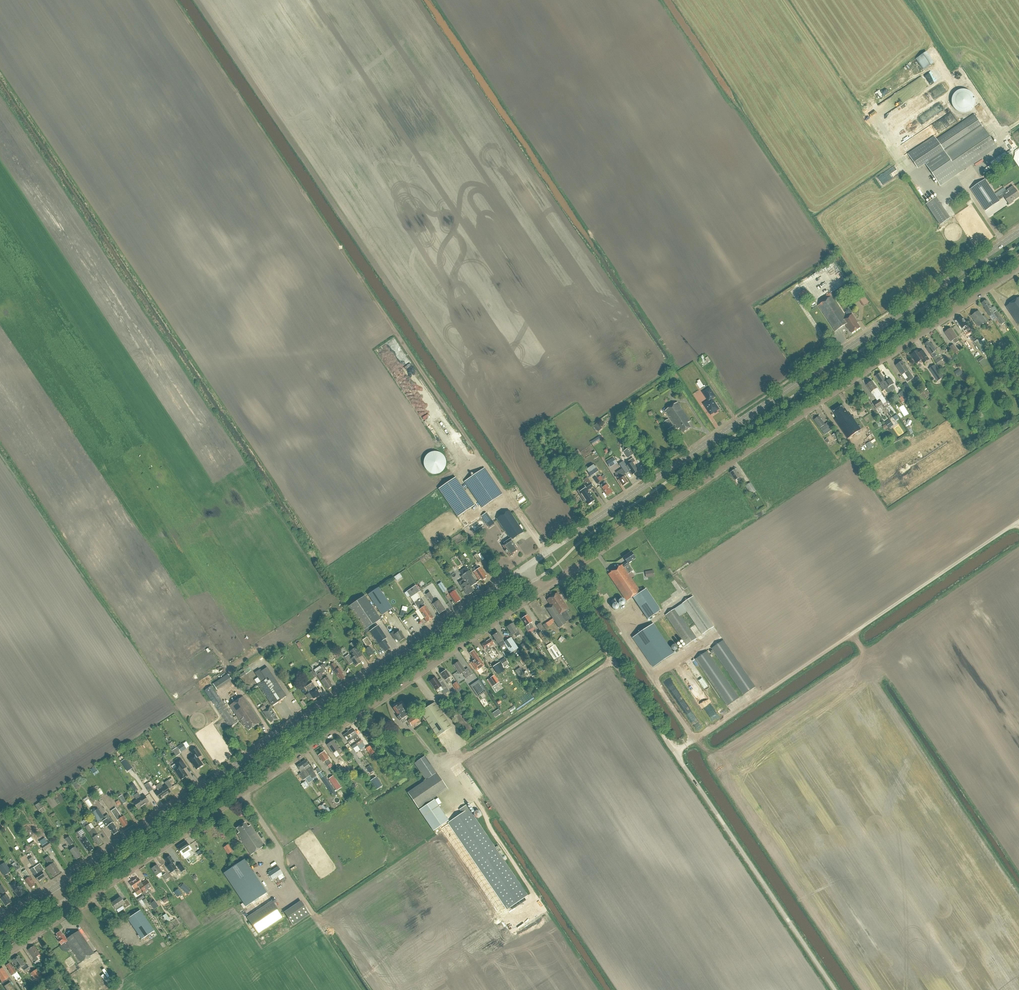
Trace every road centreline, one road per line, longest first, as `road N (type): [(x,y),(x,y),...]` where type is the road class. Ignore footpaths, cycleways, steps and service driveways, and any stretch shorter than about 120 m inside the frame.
road 1 (secondary): [(527,566),(1018,233)]
road 2 (residential): [(72,909),(543,589)]
road 3 (secondary): [(57,886),(527,566)]
road 4 (unclassified): [(559,577),(1018,267)]
road 5 (track): [(477,462),(174,0)]
road 6 (unclassified): [(675,753),(1018,521)]
road 7 (unclassified): [(835,989),(675,753)]
road 8 (unclassified): [(675,753),(559,577)]

